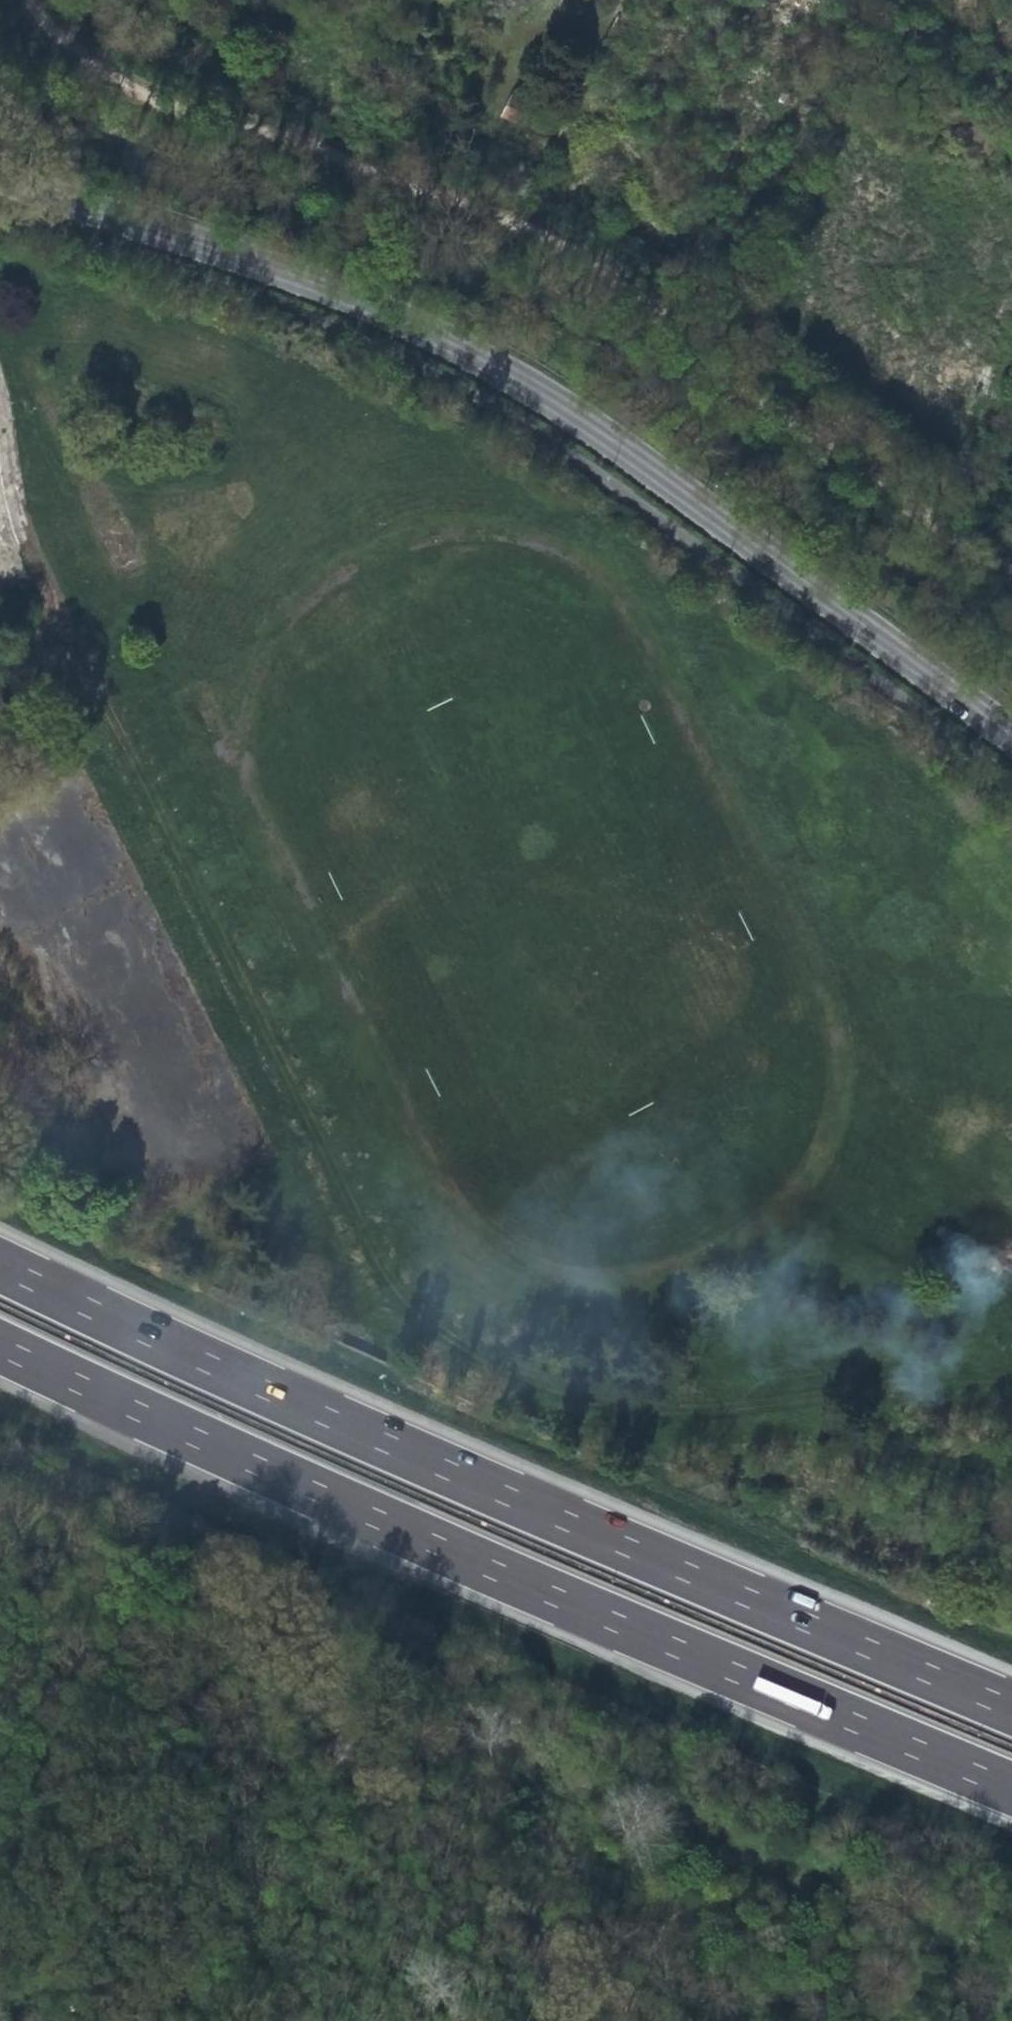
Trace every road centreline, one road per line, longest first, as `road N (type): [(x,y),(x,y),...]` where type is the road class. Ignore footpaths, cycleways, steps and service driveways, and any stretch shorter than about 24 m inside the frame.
road 1 (track): [(1011,1368),(687,1406),(589,1395),(496,1360),(417,1314),(184,867),(100,684),(23,503),(0,385)]
road 2 (secondary): [(0,177),(161,224),(361,299),(533,394),(708,511),(1011,740)]
road 3 (motorway): [(1011,1708),(346,1429),(0,1269)]
road 4 (motorway): [(0,1347),(321,1493),(1011,1784)]

